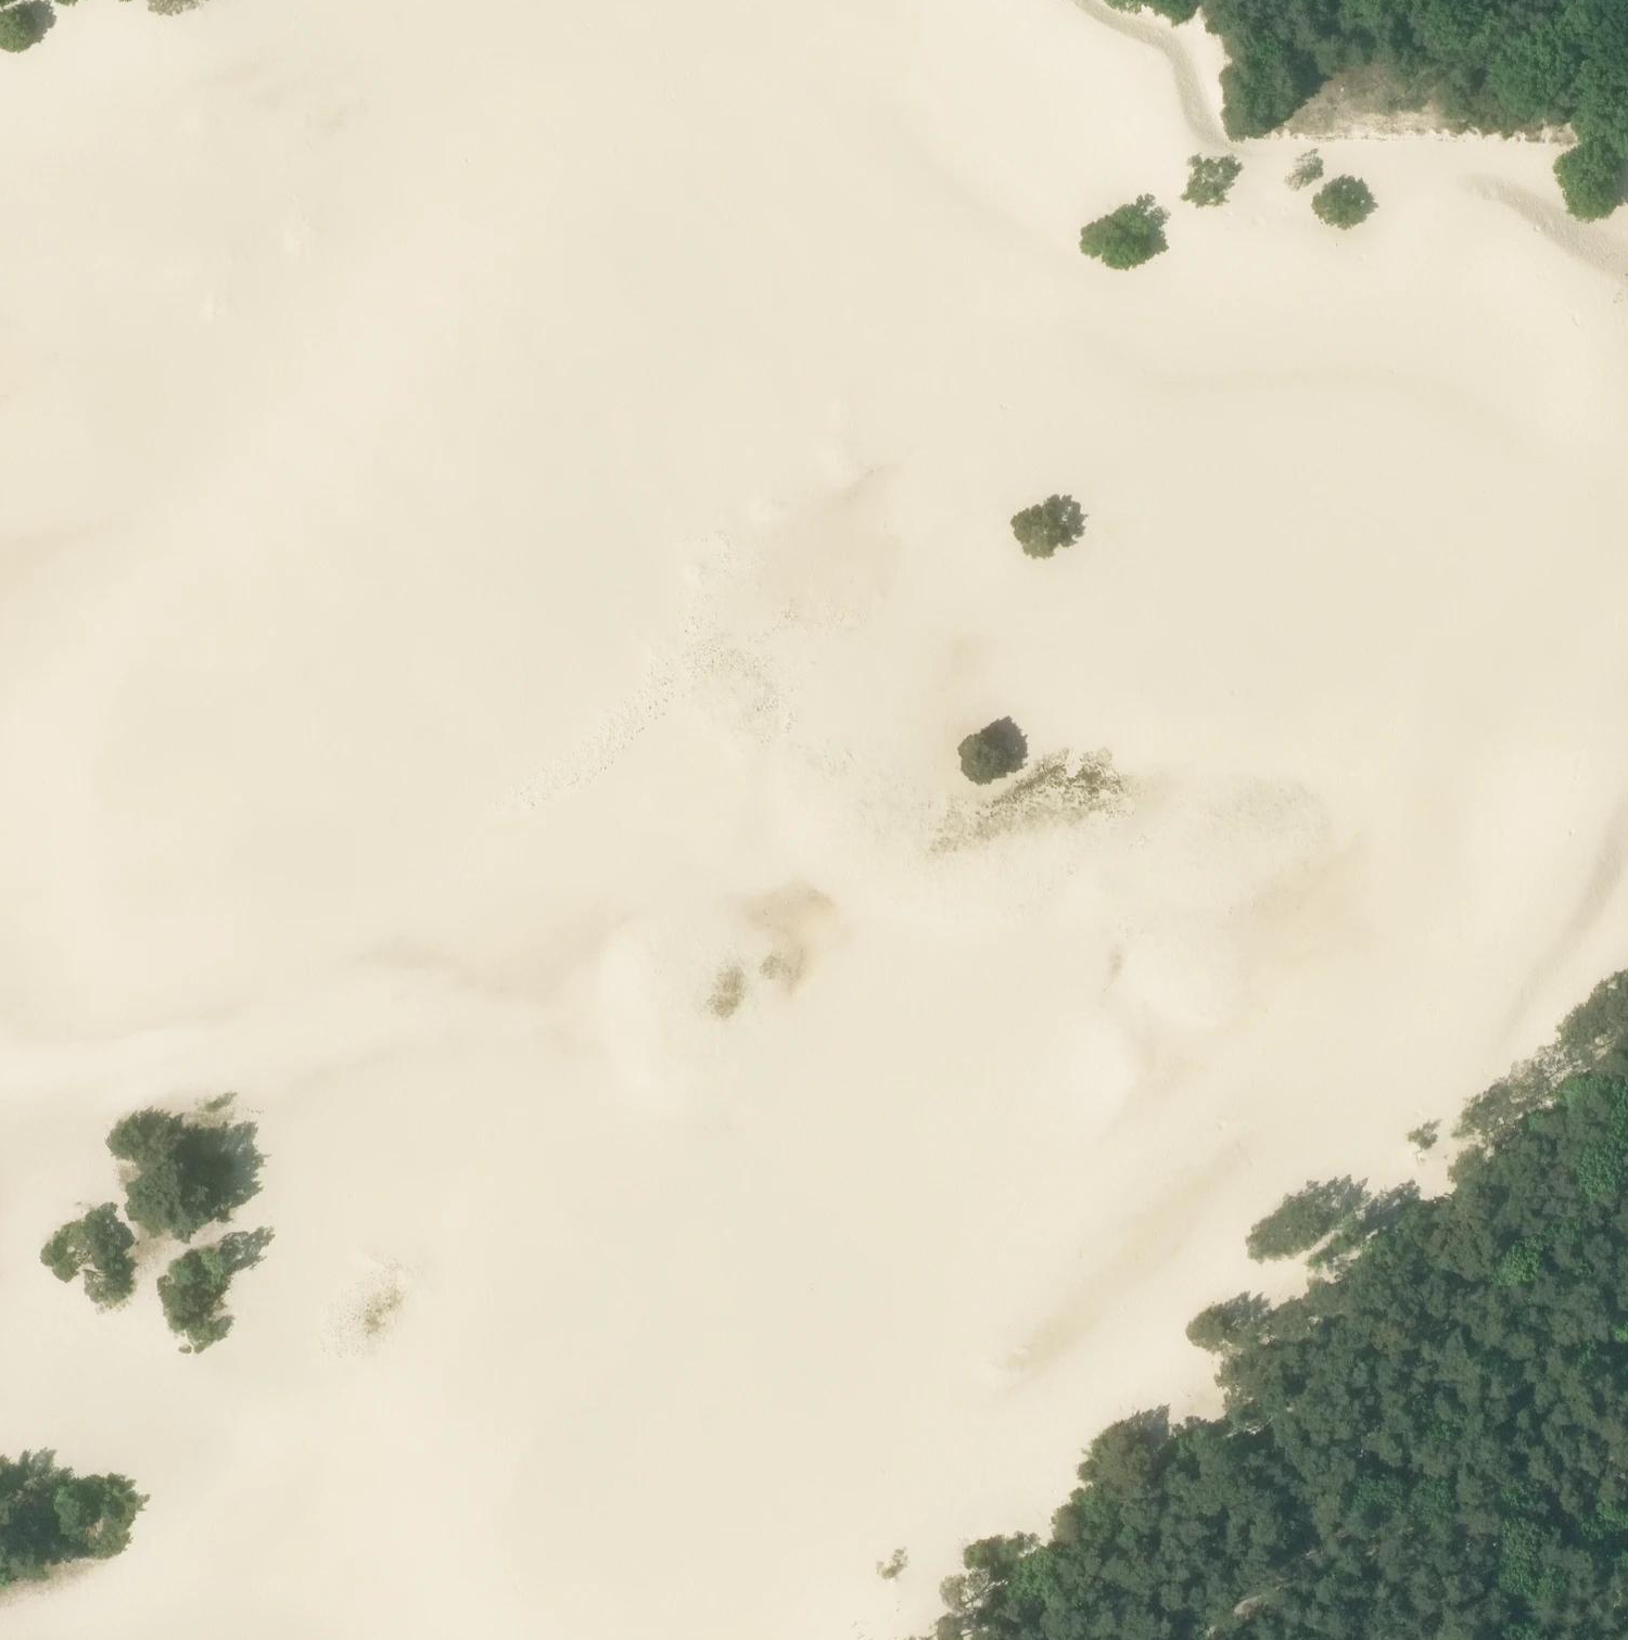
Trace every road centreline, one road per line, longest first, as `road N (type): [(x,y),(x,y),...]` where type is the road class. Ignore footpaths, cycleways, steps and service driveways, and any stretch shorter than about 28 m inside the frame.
road 1 (track): [(1016,1278),(1189,1392),(1354,1454),(1627,1530)]

